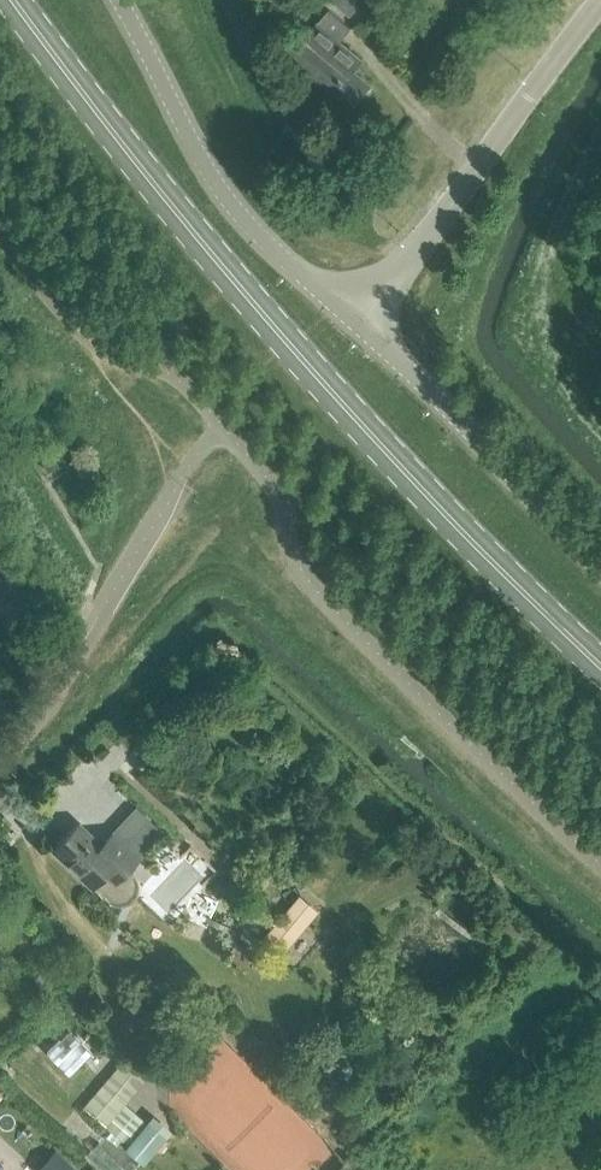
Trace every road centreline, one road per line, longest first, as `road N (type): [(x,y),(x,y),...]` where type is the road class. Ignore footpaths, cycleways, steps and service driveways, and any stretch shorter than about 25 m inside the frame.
road 1 (primary): [(600,660),(291,346),(132,157),(15,0)]
road 2 (residential): [(0,761),(180,478),(223,426)]
road 3 (unclassified): [(356,315),(598,0)]
road 4 (unclassified): [(356,315),(246,223),(201,157),(129,0)]
road 5 (unclassified): [(600,563),(356,315)]

